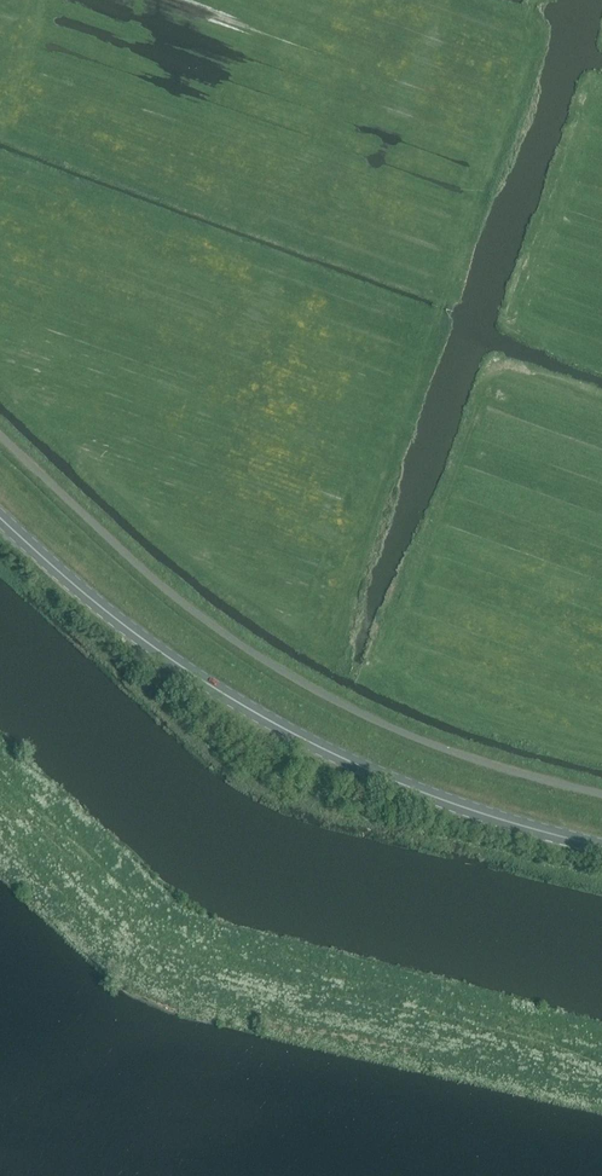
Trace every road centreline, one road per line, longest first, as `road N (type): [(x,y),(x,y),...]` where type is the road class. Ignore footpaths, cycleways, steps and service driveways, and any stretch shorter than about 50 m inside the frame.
road 1 (primary): [(601,850),(406,791),(259,716),(84,593),(0,515)]

